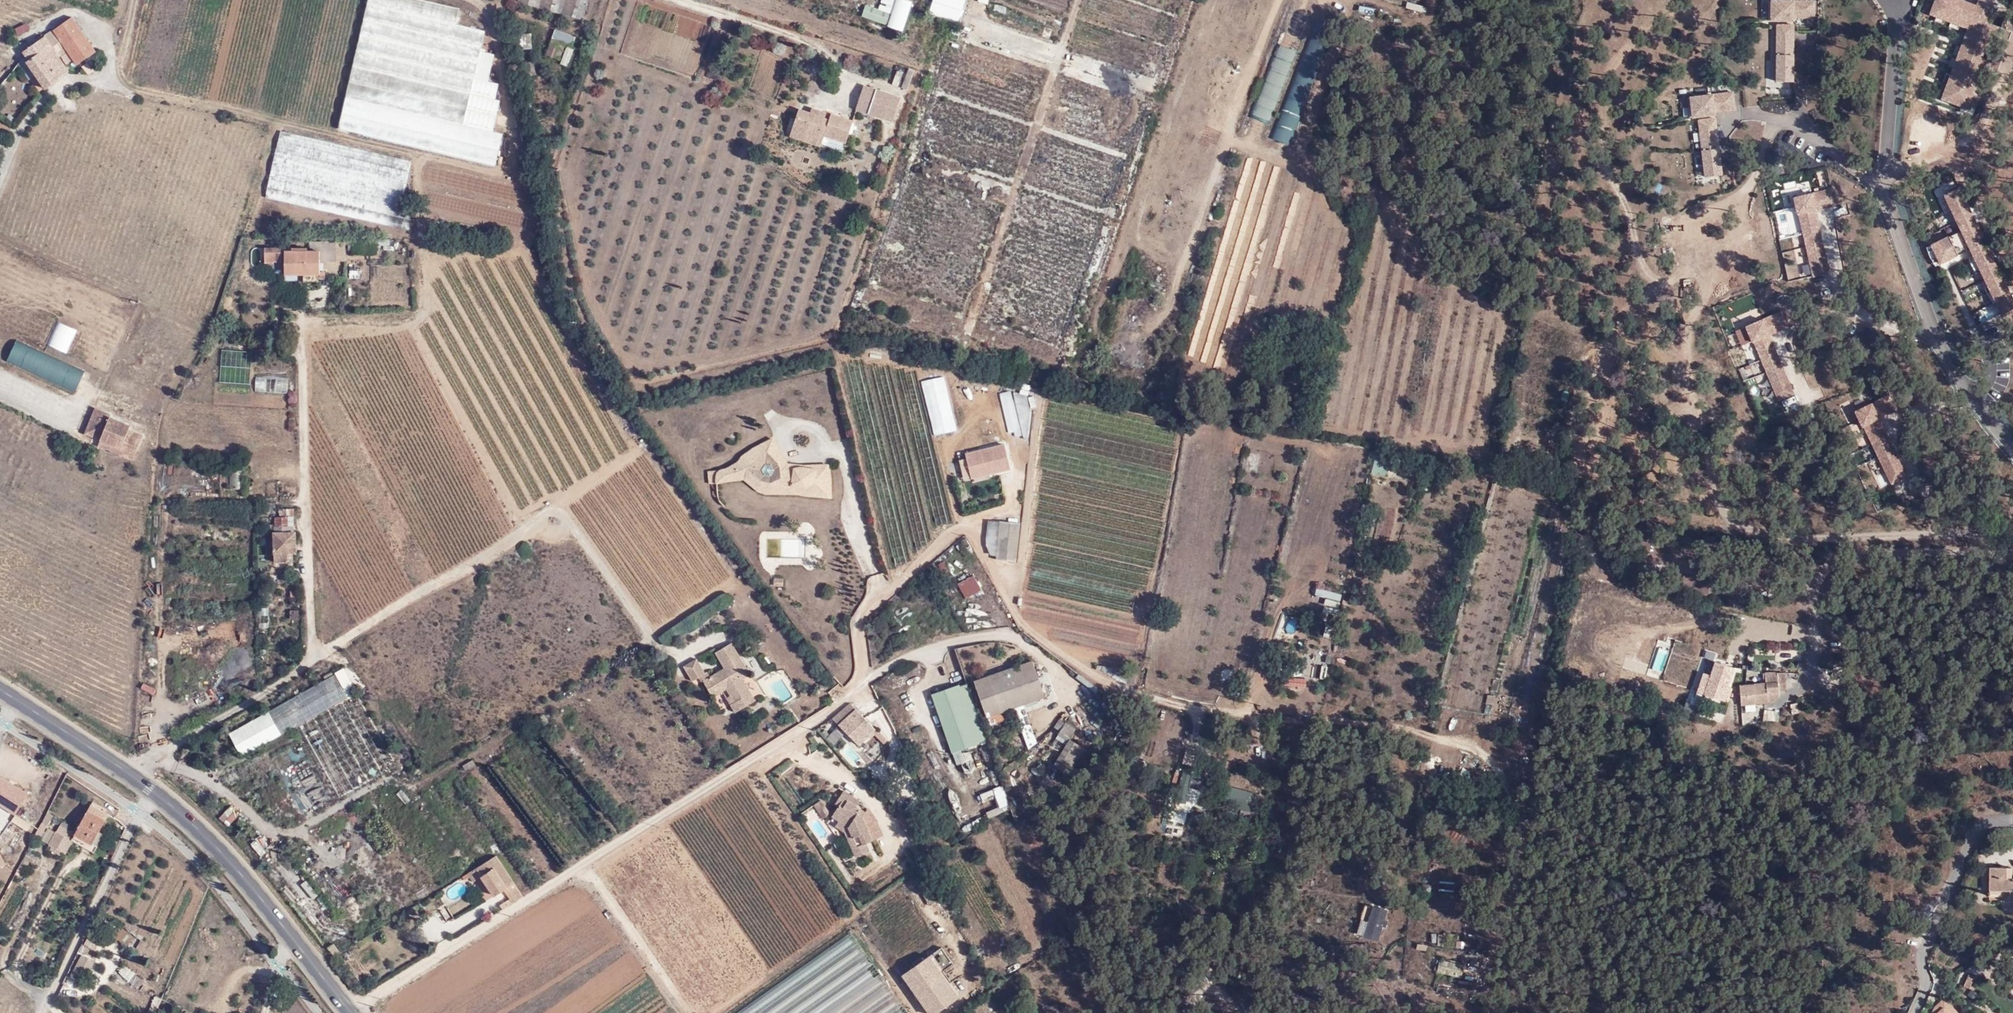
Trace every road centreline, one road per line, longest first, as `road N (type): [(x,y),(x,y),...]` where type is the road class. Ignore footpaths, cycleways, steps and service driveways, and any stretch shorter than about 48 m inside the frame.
road 1 (track): [(302,319),(420,316),(428,303),(419,156),(140,91),(121,77)]
road 2 (track): [(612,0),(597,65),(555,165),(603,320),(624,354),(651,366),(814,332)]
road 3 (track): [(1260,691),(1468,745),(1510,780),(1554,783),(1699,737),(1727,724),(1733,711)]
road 4 (track): [(967,523),(1024,627),(1070,660),(1140,694),(1252,711),(1276,616)]
road 5 (track): [(308,499),(171,494),(159,590),(164,749)]
road 6 (track): [(754,760),(848,896),(848,918),(719,1012)]
road 7 (track): [(577,702),(548,707),(424,784),(384,782),(276,842)]
road 8 (track): [(1178,278),(1137,233),(1139,208),(1216,0)]
road 9 (primary): [(153,791),(215,845),(352,1012)]
road 10 (track): [(493,7),(515,141),(511,166),(417,156)]
road 11 (track): [(1257,148),(1184,386)]
road 12 (unclassified): [(153,791),(43,1012)]
road 13 (residential): [(2012,818),(1984,820),(1969,836),(1931,940),(1916,1012)]
road 14 (track): [(1281,0),(1232,131),(1275,154)]
road 15 (track): [(1169,305),(1232,131)]
road 16 (track): [(579,867),(599,882),(691,1012)]
road 17 (primary): [(0,691),(153,791)]
road 18 (track): [(1139,215),(1096,333)]

